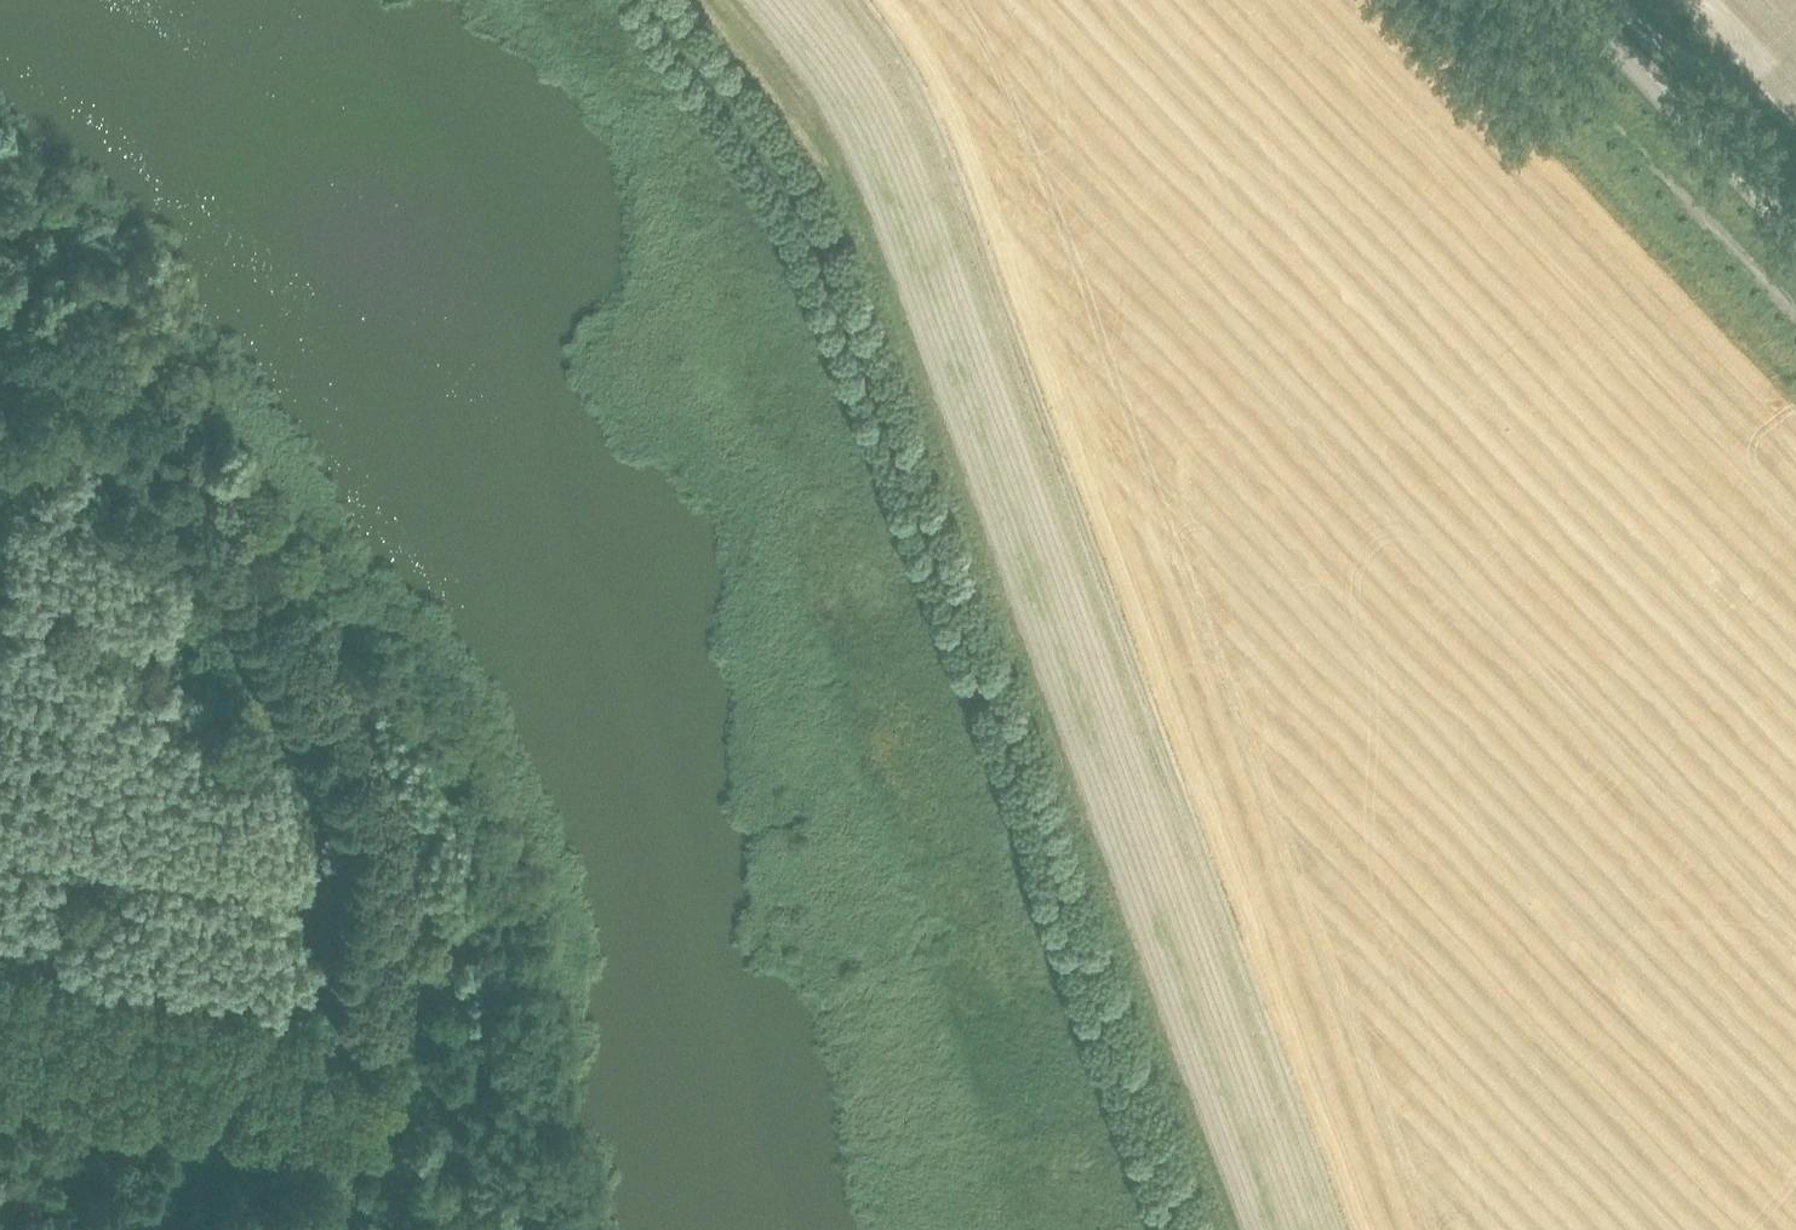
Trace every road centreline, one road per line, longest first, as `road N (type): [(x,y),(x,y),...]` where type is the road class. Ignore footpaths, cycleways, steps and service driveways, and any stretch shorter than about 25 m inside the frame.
road 1 (unclassified): [(1795,230),(1574,0)]

